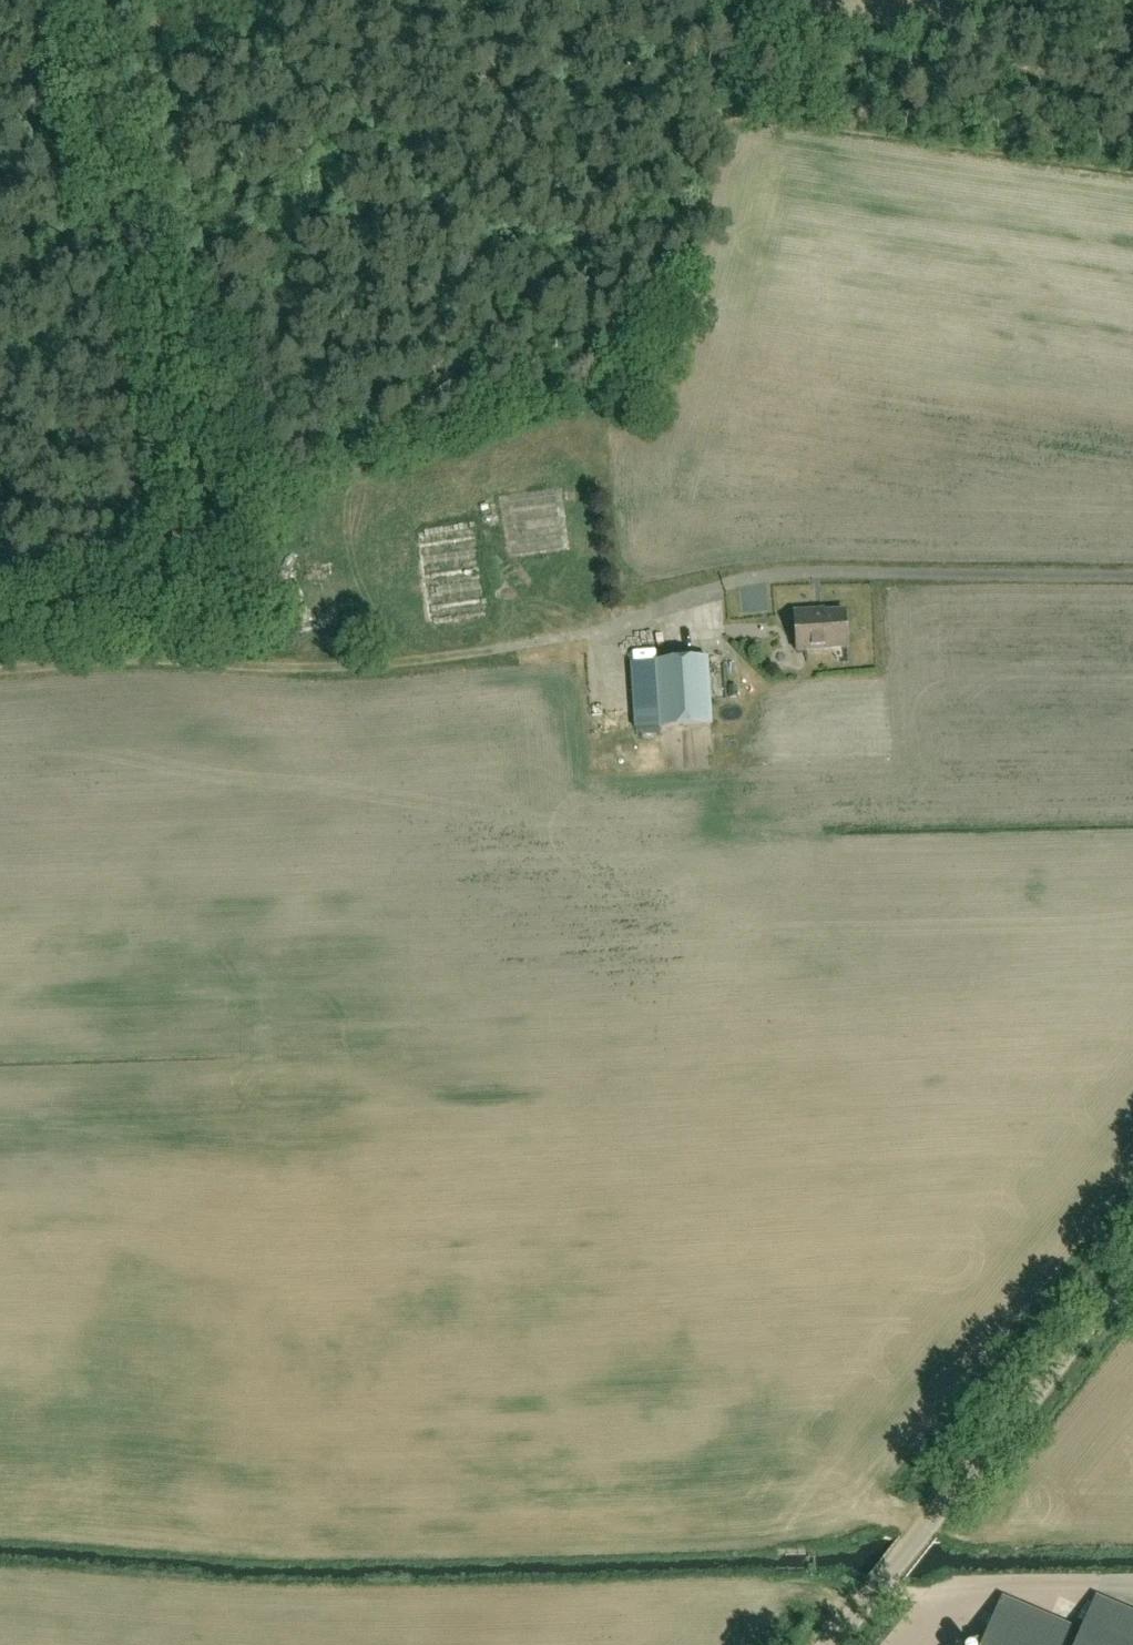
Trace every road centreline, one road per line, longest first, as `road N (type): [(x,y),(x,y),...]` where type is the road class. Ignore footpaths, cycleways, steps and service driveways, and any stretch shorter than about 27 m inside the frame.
road 1 (unclassified): [(832,1644),(1132,1275)]

